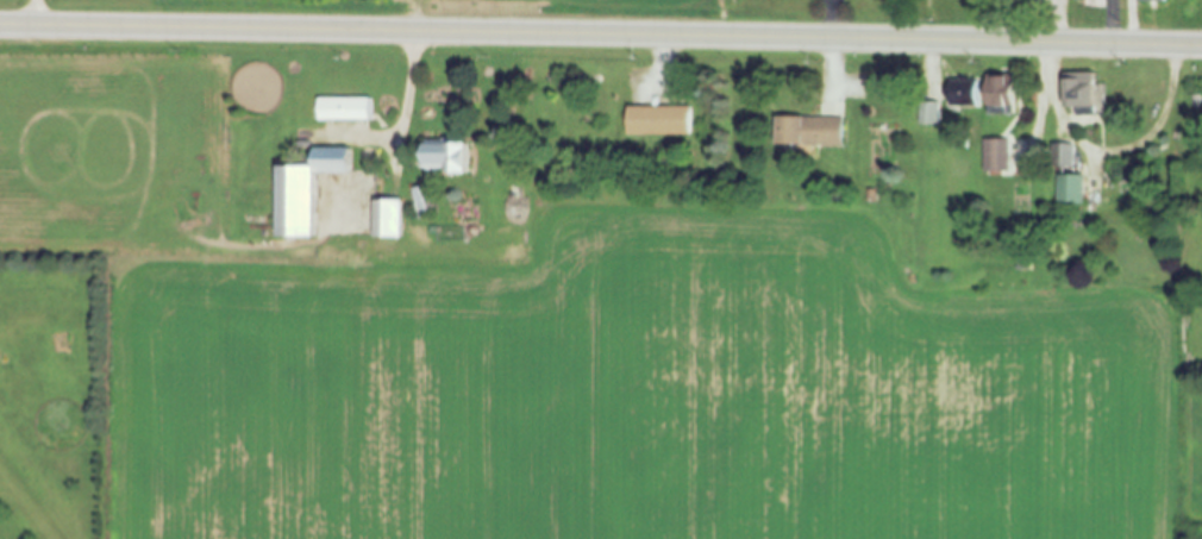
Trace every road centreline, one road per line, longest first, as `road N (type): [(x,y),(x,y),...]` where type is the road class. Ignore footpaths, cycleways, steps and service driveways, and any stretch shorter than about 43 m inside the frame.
road 1 (primary): [(1201,49),(0,28)]

